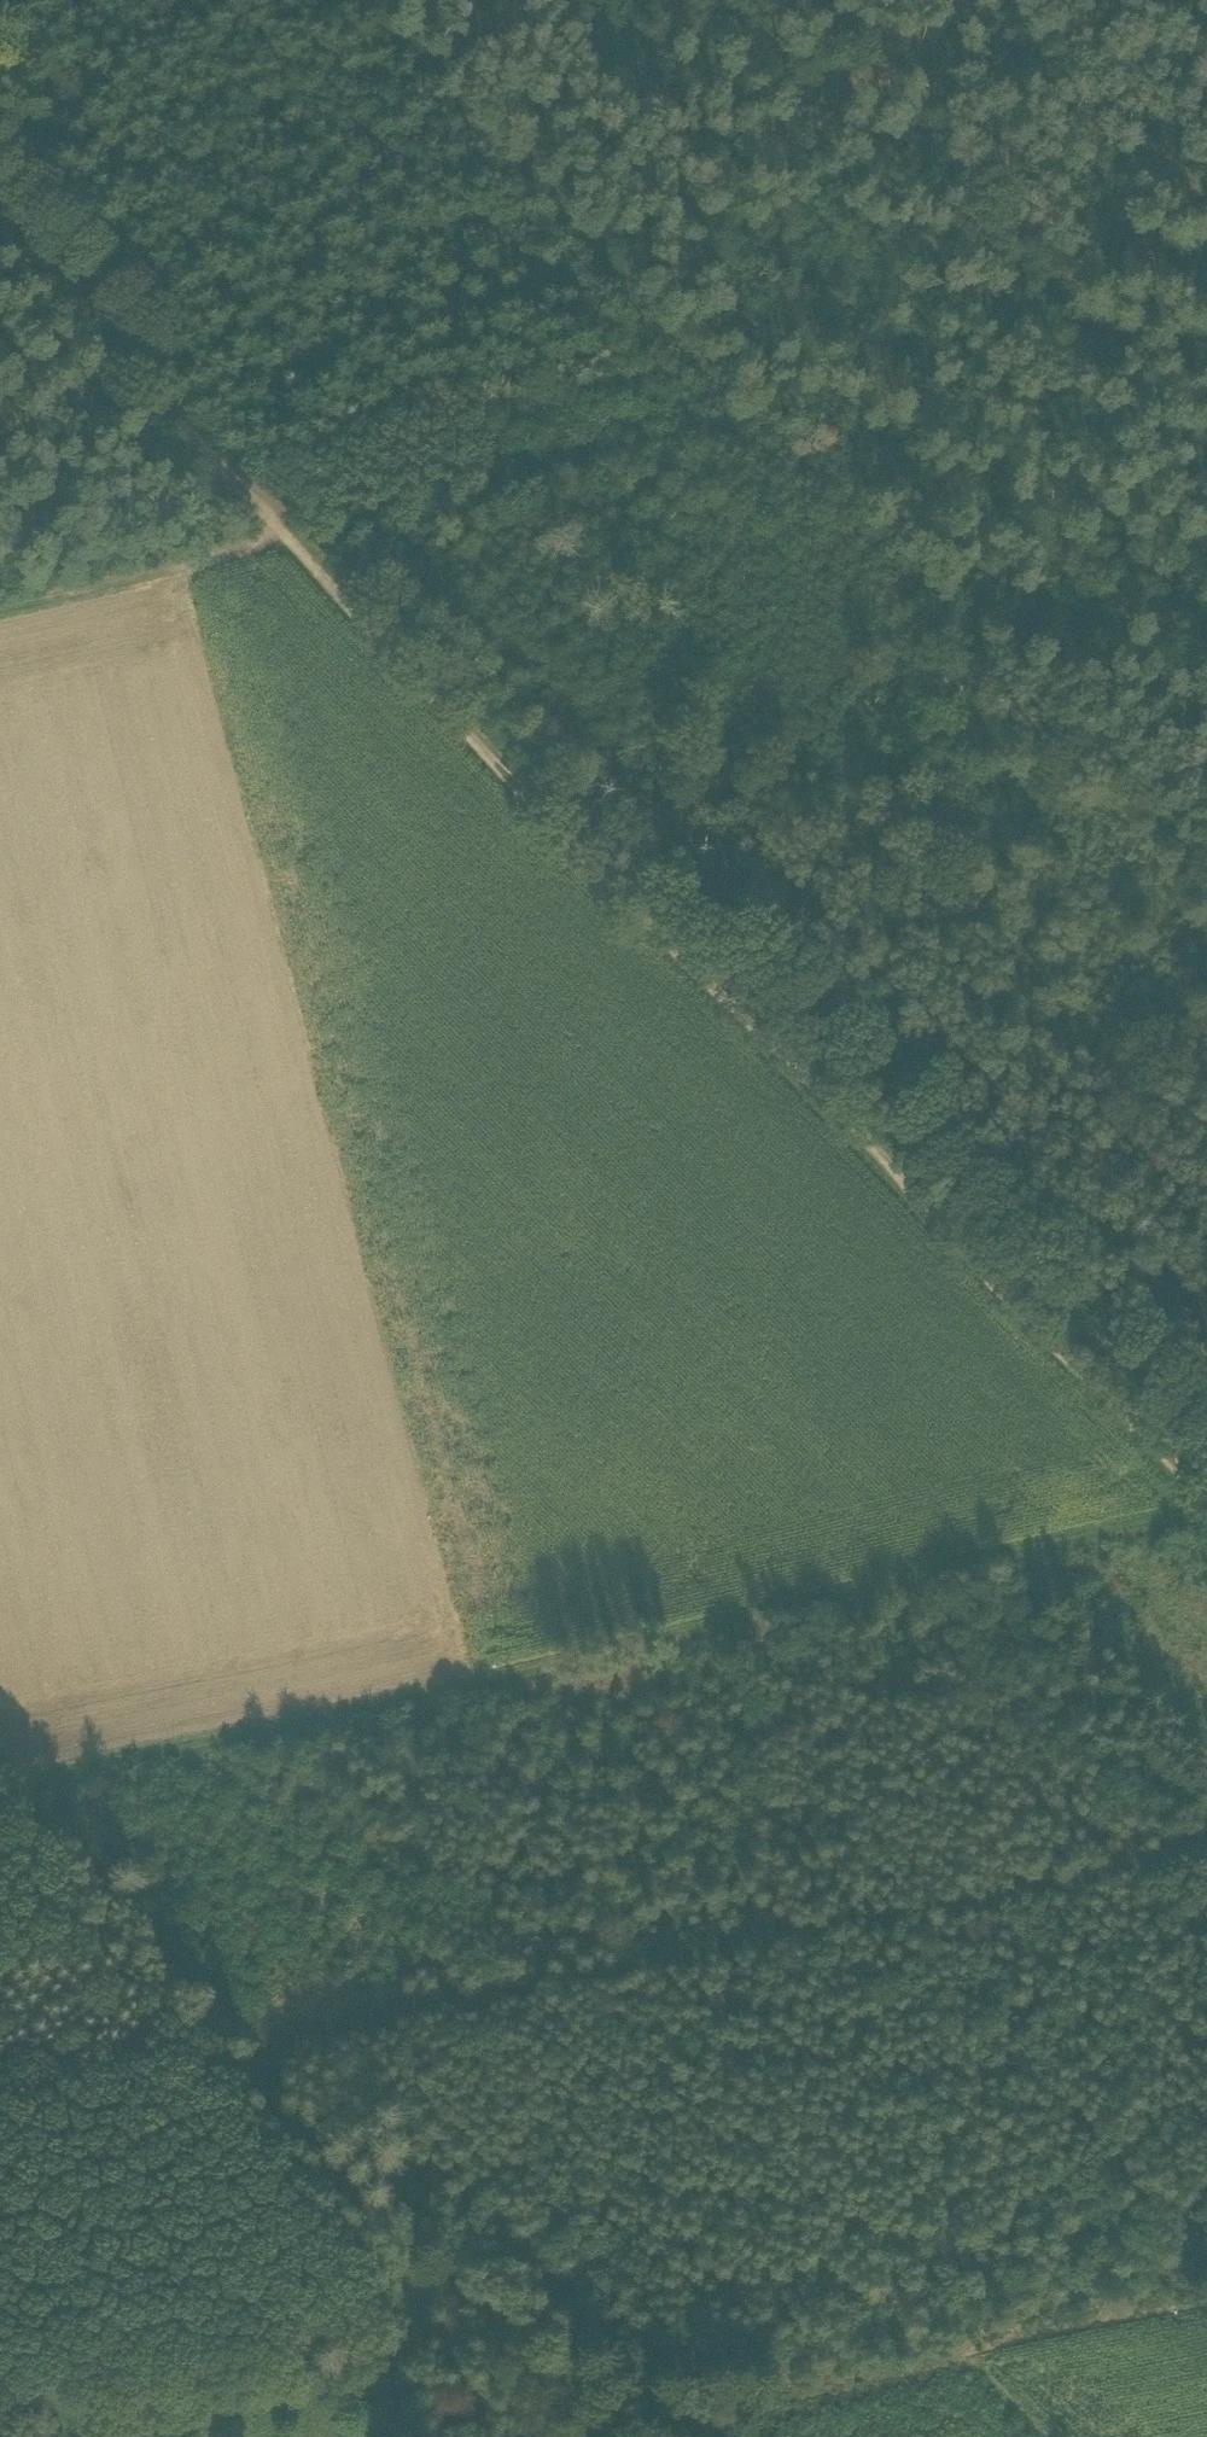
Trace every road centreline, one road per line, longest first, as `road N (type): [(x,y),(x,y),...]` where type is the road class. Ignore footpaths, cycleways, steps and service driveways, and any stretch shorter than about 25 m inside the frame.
road 1 (track): [(0,246),(1206,1515)]
road 2 (track): [(0,1790),(1200,1508)]

